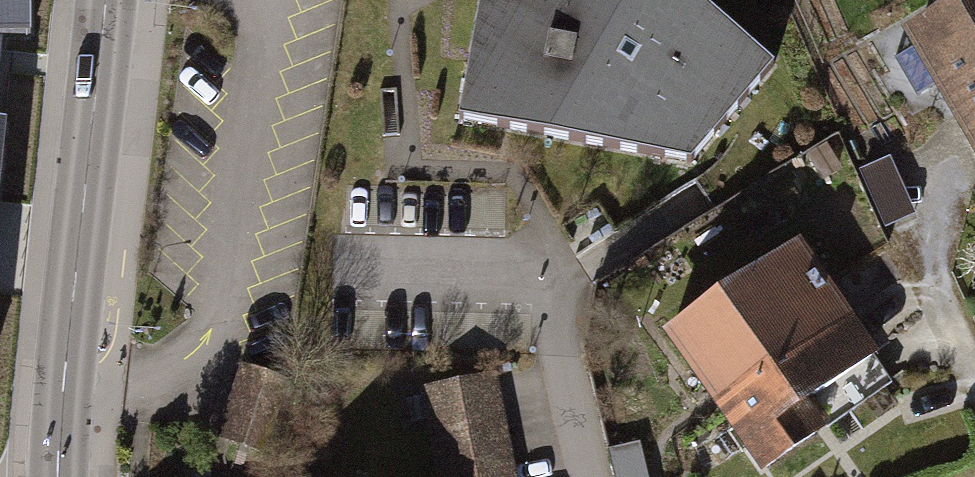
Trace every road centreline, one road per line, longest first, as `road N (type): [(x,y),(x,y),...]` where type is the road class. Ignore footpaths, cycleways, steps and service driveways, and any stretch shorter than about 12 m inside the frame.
road 1 (secondary): [(60,476),(107,0)]

